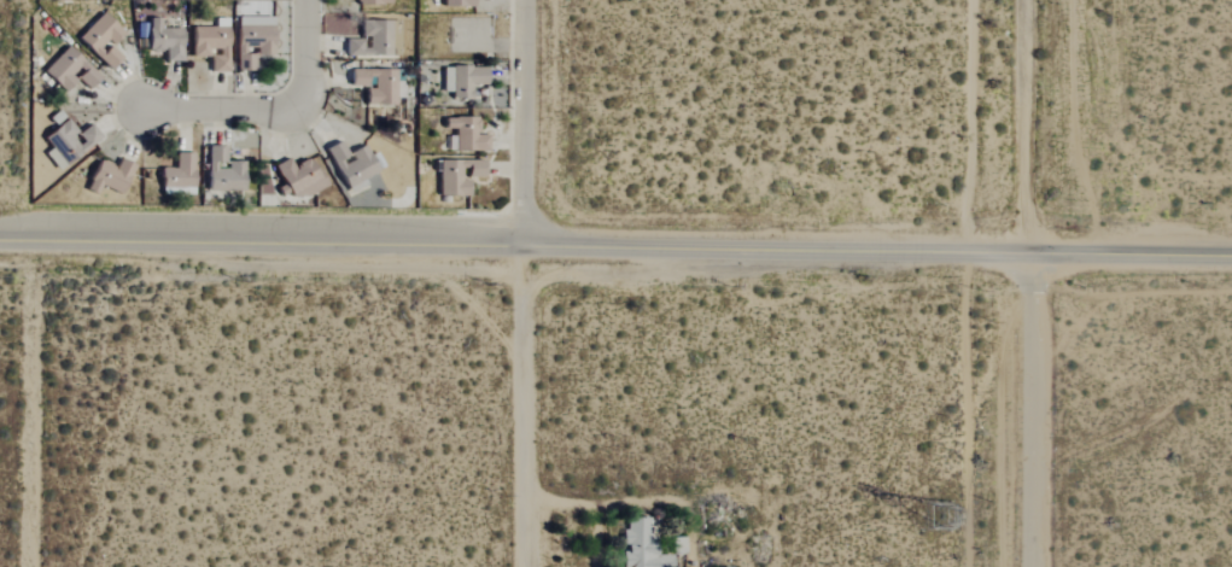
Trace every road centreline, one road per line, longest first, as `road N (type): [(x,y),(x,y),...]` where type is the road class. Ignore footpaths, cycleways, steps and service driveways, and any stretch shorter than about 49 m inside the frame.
road 1 (secondary): [(1231,256),(0,236)]
road 2 (residential): [(1014,0),(1034,314),(1032,566)]
road 3 (residential): [(35,566),(39,233)]
road 4 (residential): [(533,566),(537,240)]
road 5 (residential): [(537,240),(531,0)]
road 6 (residential): [(70,107),(306,110)]

